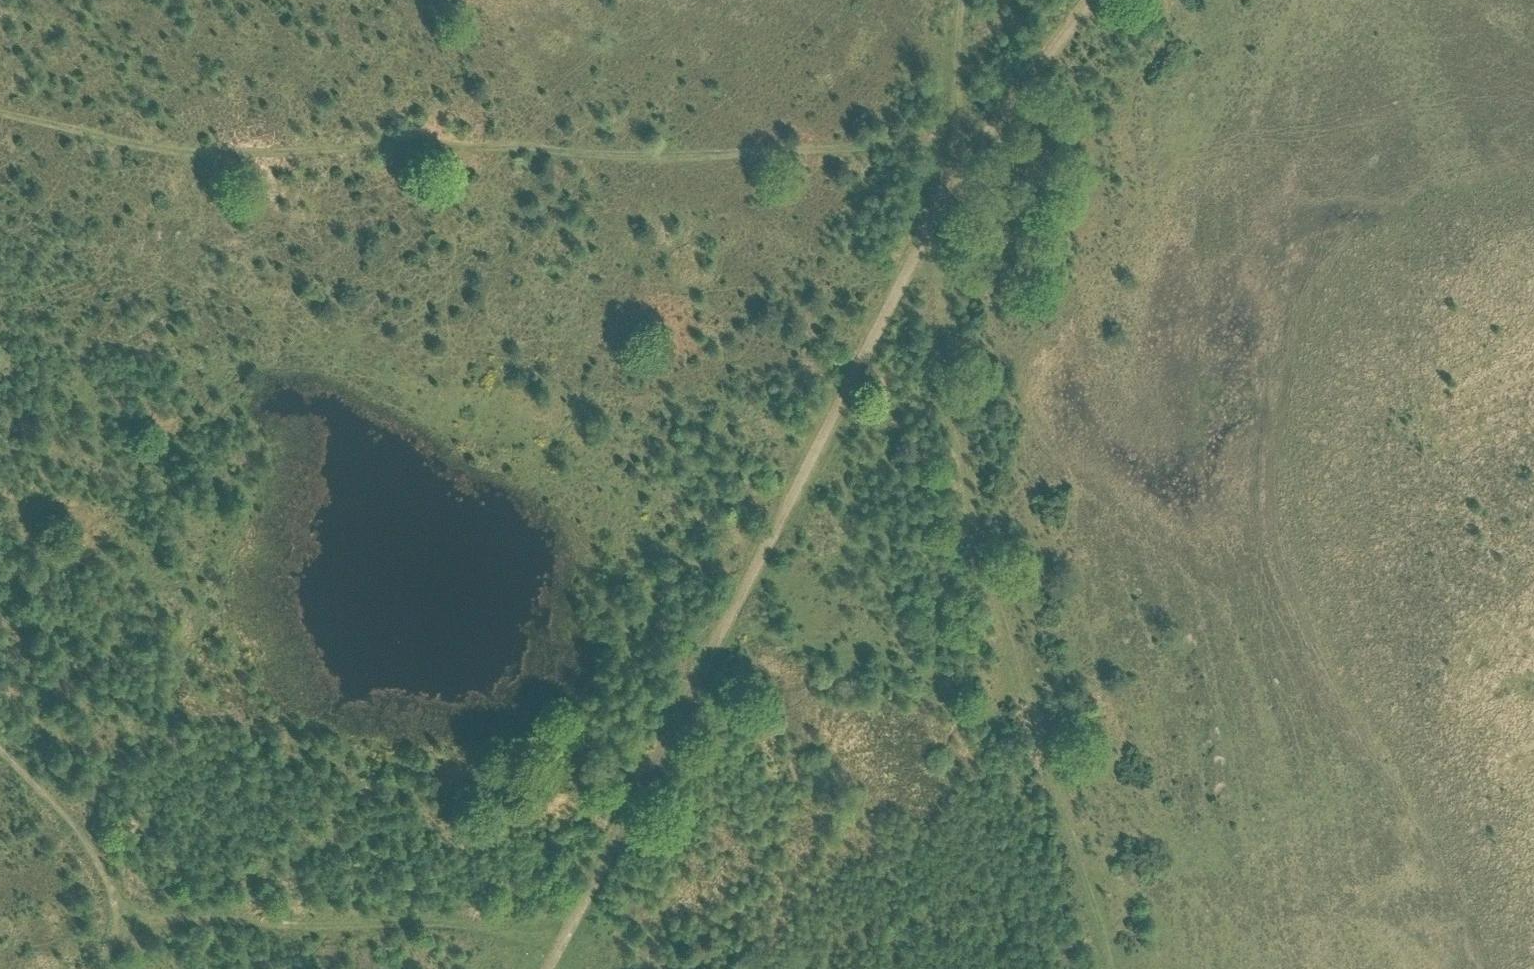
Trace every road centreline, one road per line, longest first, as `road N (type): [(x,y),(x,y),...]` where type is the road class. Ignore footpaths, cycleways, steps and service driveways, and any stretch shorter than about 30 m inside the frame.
road 1 (track): [(529,968),(887,252),(1068,0)]
road 2 (track): [(1104,968),(973,557),(954,472),(939,169),(952,139),(961,0)]
road 3 (track): [(0,107),(101,131),(218,143),(409,135),(638,145),(952,139)]
road 4 (track): [(558,914),(355,924),(122,916)]
road 5 (track): [(122,916),(63,812),(0,750)]

